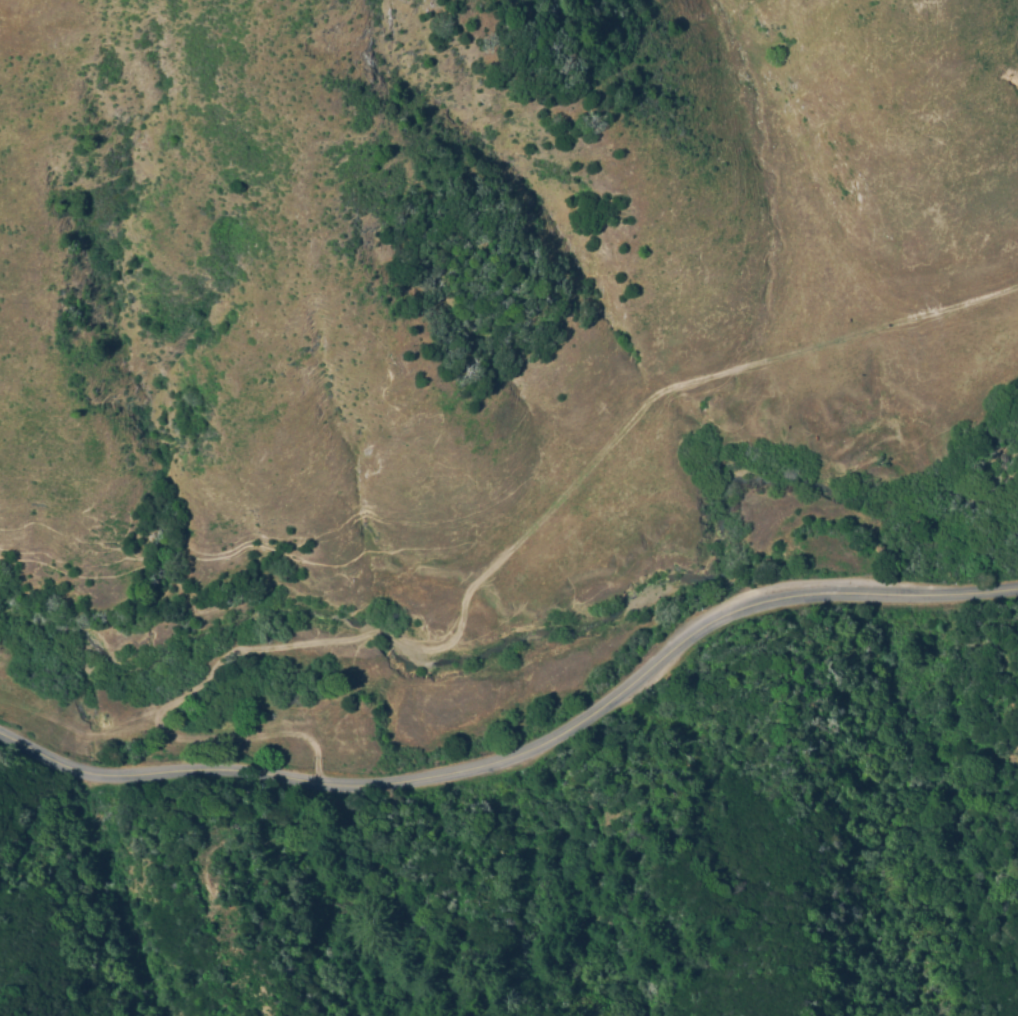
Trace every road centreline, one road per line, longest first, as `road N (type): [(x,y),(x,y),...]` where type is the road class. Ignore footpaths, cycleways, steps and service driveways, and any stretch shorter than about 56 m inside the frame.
road 1 (secondary): [(1017,589),(745,600),(685,638),(560,742),(485,771),(346,787),(220,774),(82,774),(0,739)]

